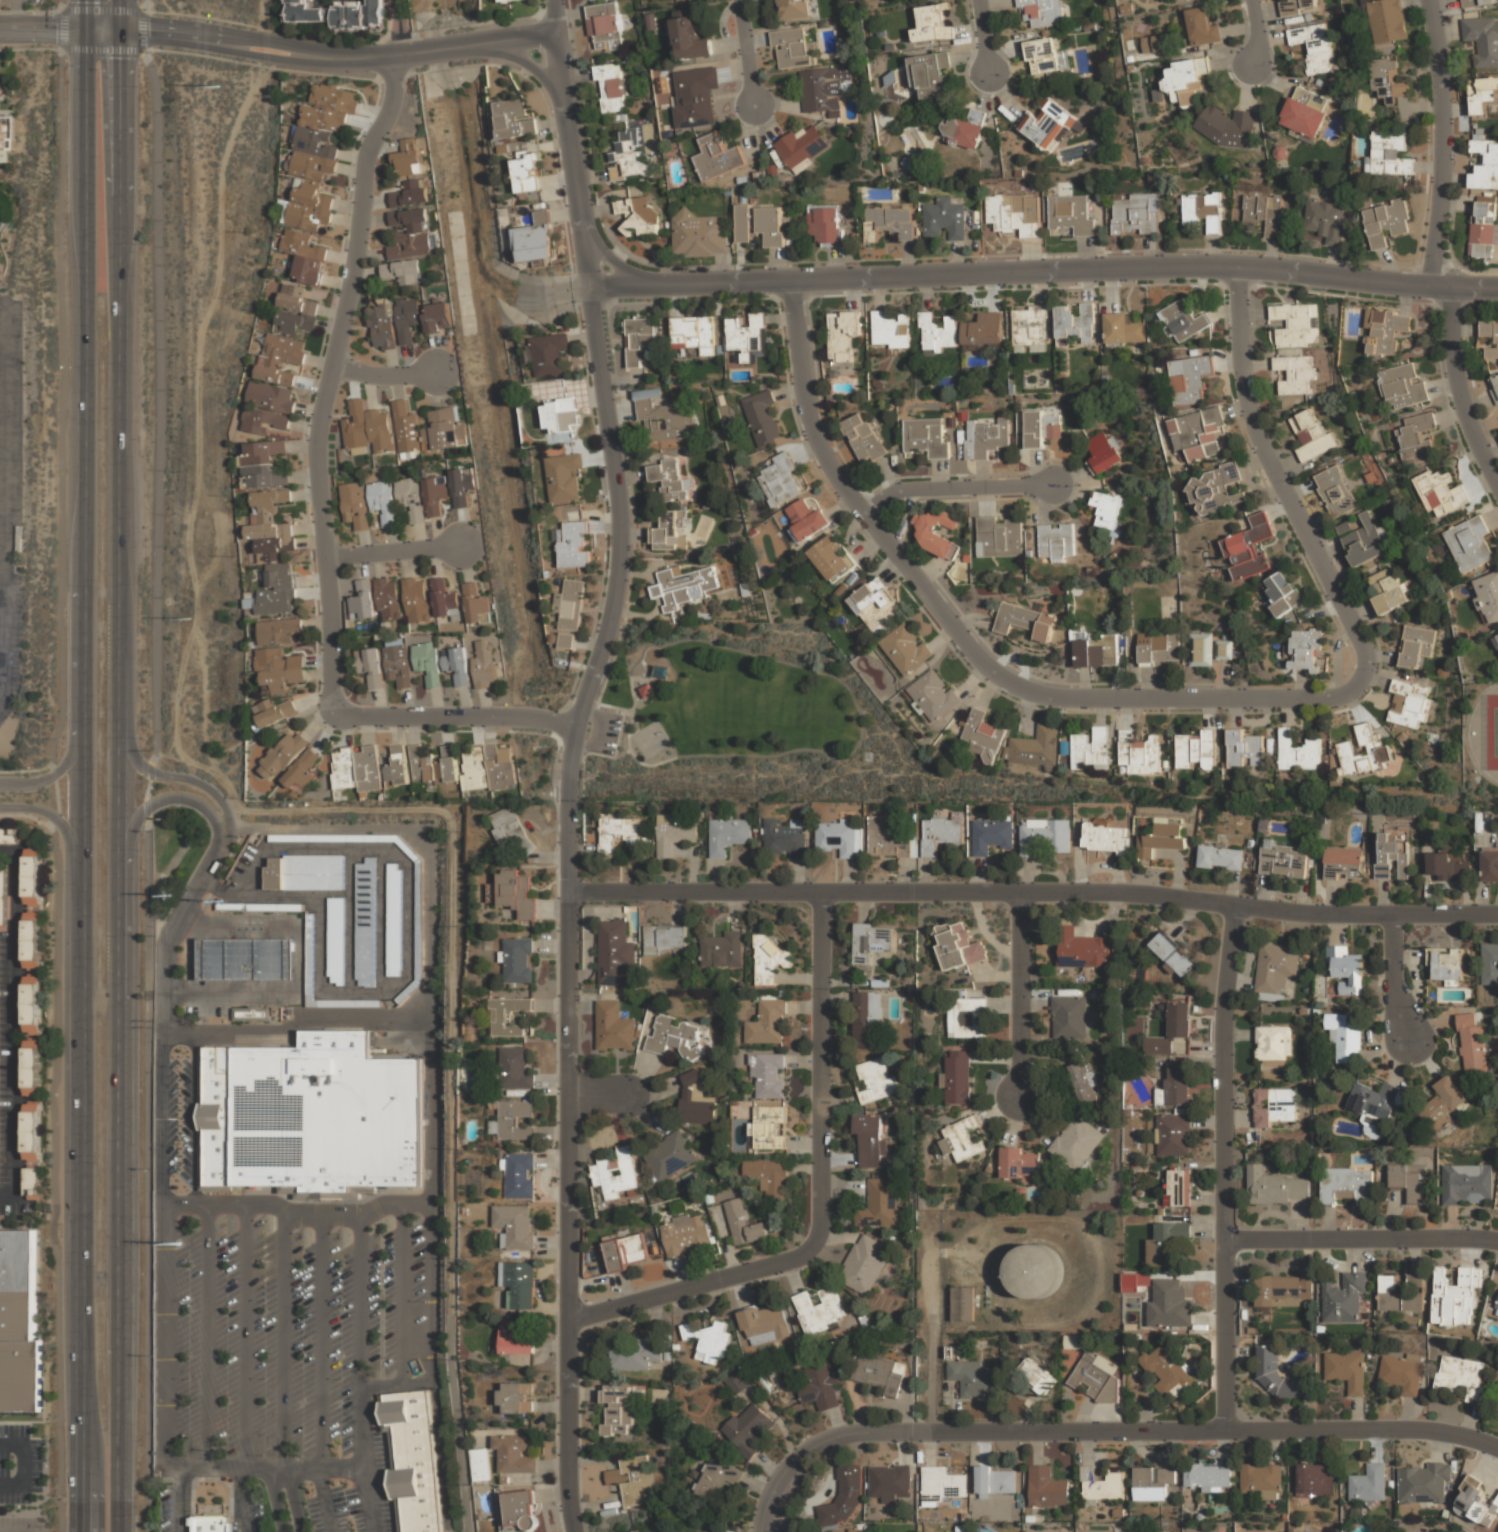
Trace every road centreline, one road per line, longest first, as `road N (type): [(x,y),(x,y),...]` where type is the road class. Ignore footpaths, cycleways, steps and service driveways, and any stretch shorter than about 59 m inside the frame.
road 1 (primary): [(85,0),(83,1531)]
road 2 (primary): [(117,1531),(118,0)]
road 3 (residential): [(569,1318),(570,774),(622,543),(591,285)]
road 4 (residential): [(569,891),(1119,891),(1313,912),(1497,912)]
road 5 (residential): [(396,59),(394,102),(366,159),(359,249),(319,445),(332,713),(521,715),(577,726)]
road 6 (residential): [(591,285),(1212,264),(1497,287)]
road 7 (residential): [(791,277),(804,388),(822,449),(994,671),(1063,697),(1336,696),(1362,675)]
road 8 (residential): [(862,1432),(1422,1429),(1497,1446)]
road 9 (residential): [(1226,1429),(1224,1035),(1237,903)]
road 10 (residential): [(1238,265),(1242,362),(1259,435),(1358,633),(1362,675)]
road 11 (residential): [(818,1234),(822,890)]
road 12 (residential): [(1429,0),(1443,146),(1431,284)]
road 13 (residential): [(1226,1238),(1497,1240)]
road 14 (residential): [(569,1318),(792,1259),(818,1234)]
road 15 (residential): [(591,285),(555,34)]
road 16 (residential): [(342,60),(272,40),(118,22)]
road 17 (residential): [(1021,890),(1021,1117)]
road 18 (residential): [(119,40),(342,60)]
road 19 (residential): [(569,1318),(565,1476),(574,1531)]
road 20 (residential): [(863,511),(900,488),(1069,482)]
road 21 (residential): [(1451,286),(1458,381),(1497,483)]
road 22 (residential): [(761,1531),(782,1470),(811,1447),(862,1432)]
road 23 (residential): [(327,557),(462,544)]
road 24 (residential): [(0,808),(28,808),(65,827),(83,881)]
road 25 (residential): [(1404,1035),(1392,988),(1392,912)]
road 26 (residential): [(0,784),(55,775),(74,752),(84,716)]

